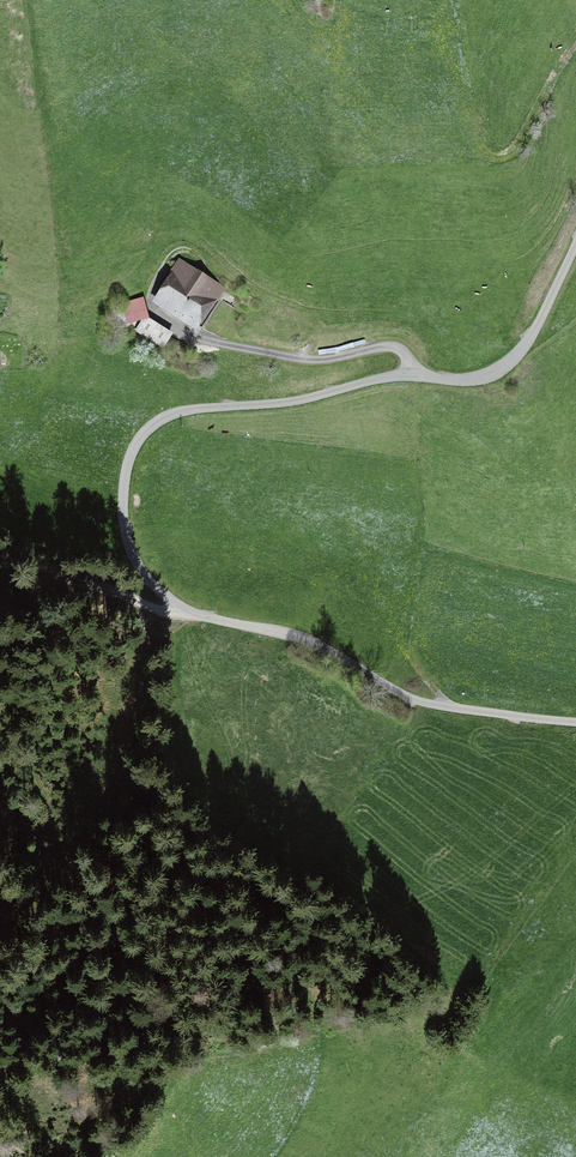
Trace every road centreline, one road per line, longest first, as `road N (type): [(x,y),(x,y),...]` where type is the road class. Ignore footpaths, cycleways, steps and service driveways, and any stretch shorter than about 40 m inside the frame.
road 1 (unclassified): [(575,251),(523,356),(497,379),(464,385),(397,379),(290,407),(171,419),(147,436),(128,467),(124,505),(127,544),(145,584),(179,612),(301,644),(425,707),(575,727)]
road 2 (track): [(162,323),(206,345),(317,364),(402,351),(418,381)]
road 3 (track): [(0,553),(62,584),(193,618)]
road 4 (track): [(575,43),(521,141),(496,155)]

